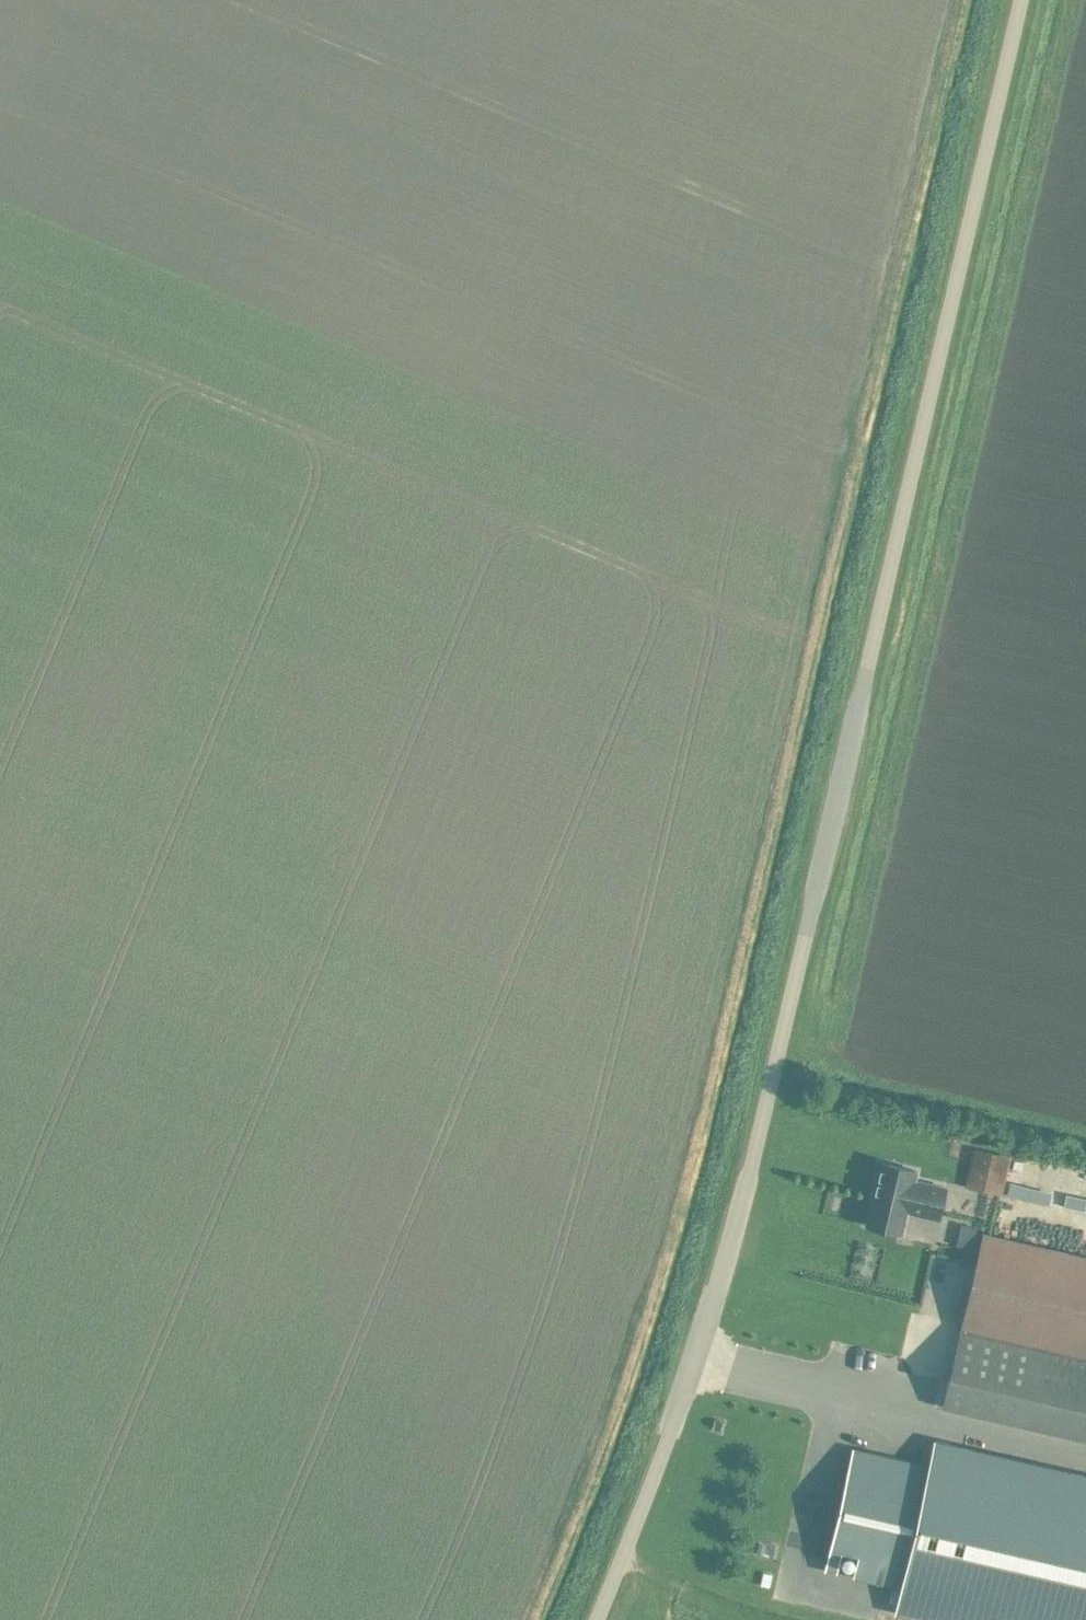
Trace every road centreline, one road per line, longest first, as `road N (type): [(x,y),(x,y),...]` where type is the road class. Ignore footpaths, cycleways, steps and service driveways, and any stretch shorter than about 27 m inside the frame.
road 1 (unclassified): [(608,1619),(630,1583),(738,1260),(840,899),(1041,0)]

